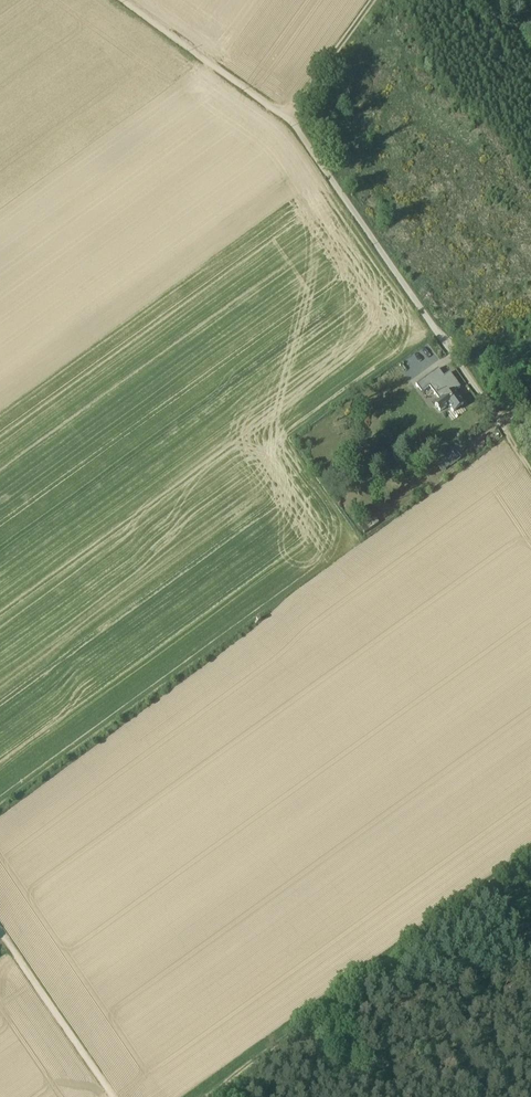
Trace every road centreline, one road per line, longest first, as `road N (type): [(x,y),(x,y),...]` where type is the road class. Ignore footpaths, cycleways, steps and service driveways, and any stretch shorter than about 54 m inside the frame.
road 1 (track): [(223,1096),(530,865)]
road 2 (track): [(20,953),(119,1096)]
road 3 (track): [(297,120),(385,0)]

